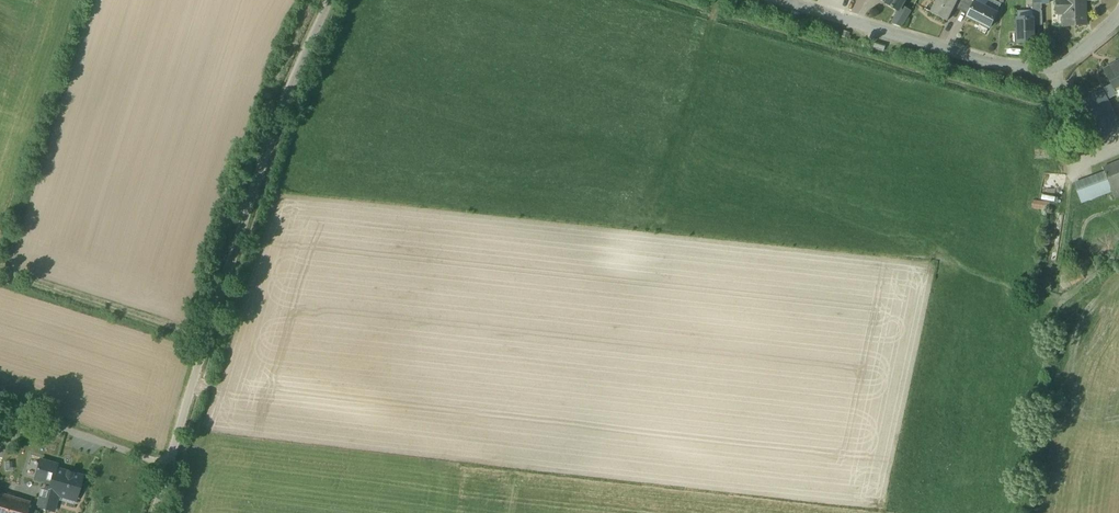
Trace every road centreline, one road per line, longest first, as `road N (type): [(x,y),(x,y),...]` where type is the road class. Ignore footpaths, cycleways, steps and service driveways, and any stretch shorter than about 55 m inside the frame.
road 1 (unclassified): [(326,0),(266,149),(154,512)]
road 2 (residential): [(808,0),(1027,62),(1072,51),(1106,26)]
road 3 (track): [(207,335),(0,270)]

